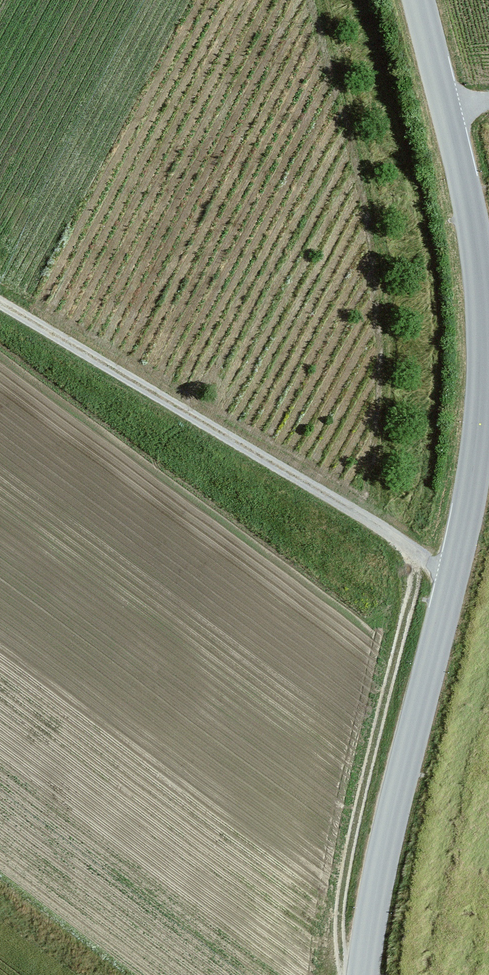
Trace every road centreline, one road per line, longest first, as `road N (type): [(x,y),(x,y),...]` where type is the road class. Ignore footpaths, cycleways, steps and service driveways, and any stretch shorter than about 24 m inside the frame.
road 1 (tertiary): [(420,0),(476,244),(482,412),(362,974)]
road 2 (track): [(0,303),(295,476),(449,579)]
road 3 (track): [(354,974),(338,931),(342,890),(411,590),(412,554)]

